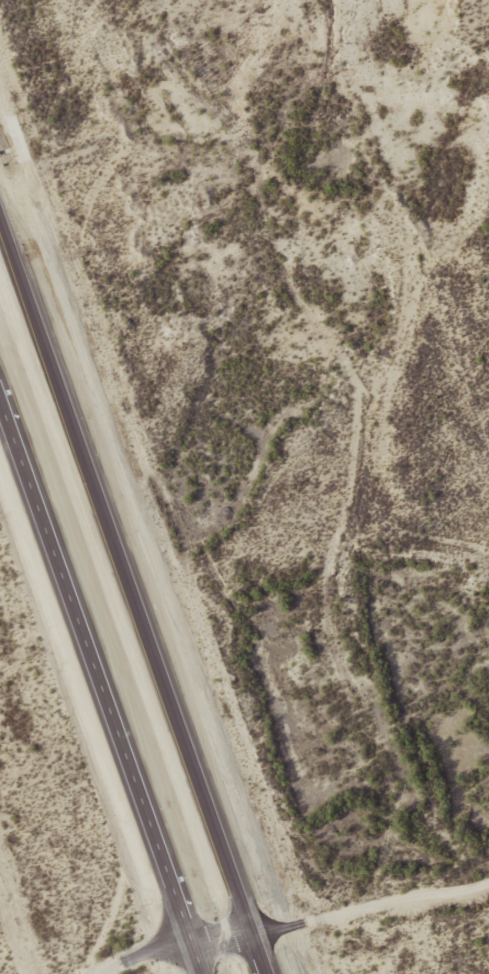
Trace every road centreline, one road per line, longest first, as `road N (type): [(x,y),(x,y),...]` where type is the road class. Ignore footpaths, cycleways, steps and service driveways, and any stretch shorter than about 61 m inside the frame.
road 1 (track): [(256,939),(354,907),(376,862),(384,786),(343,729),(324,574),(361,449),(439,253),(488,235)]
road 2 (trunk): [(268,973),(0,215)]
road 3 (residential): [(109,973),(243,897)]
road 4 (track): [(351,489),(418,535),(488,546)]

